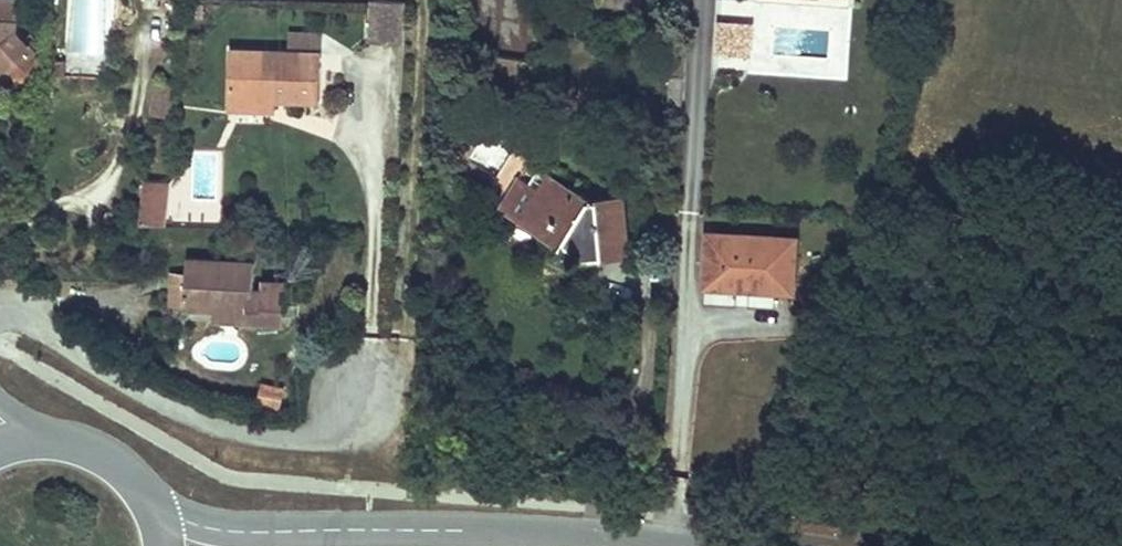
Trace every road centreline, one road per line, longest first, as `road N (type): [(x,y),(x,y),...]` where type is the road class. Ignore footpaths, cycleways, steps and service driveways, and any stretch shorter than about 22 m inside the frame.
road 1 (secondary): [(558,545),(398,531),(213,529),(150,501)]

